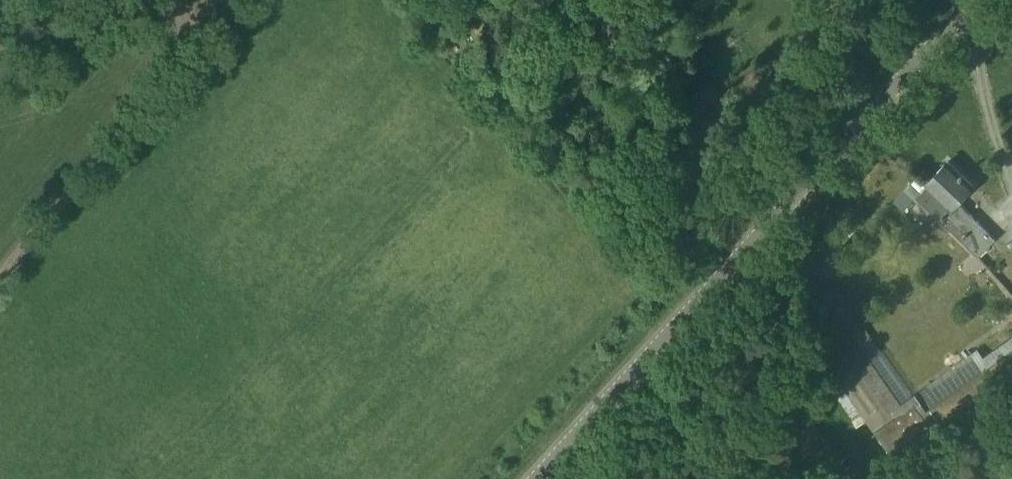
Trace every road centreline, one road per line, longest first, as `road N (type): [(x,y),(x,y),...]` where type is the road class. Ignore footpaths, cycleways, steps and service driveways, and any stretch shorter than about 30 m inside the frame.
road 1 (tertiary): [(576,478),(997,0)]

